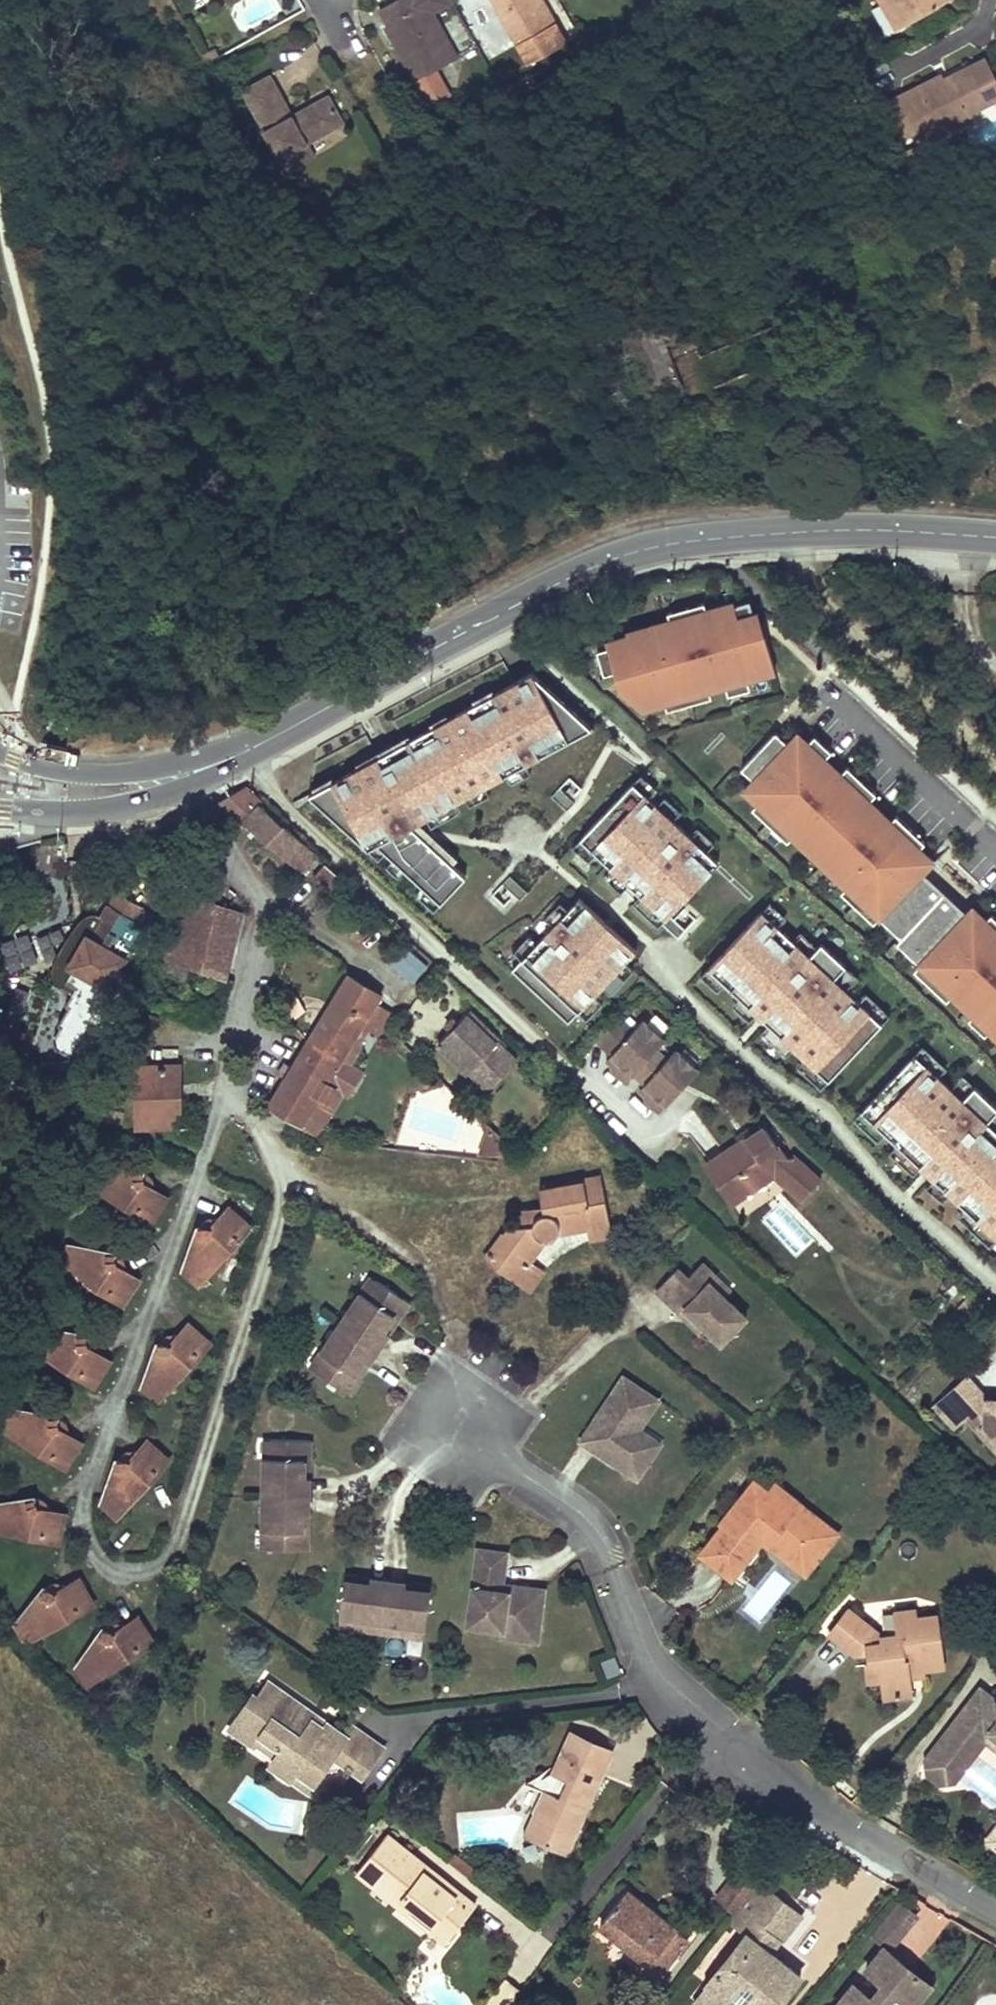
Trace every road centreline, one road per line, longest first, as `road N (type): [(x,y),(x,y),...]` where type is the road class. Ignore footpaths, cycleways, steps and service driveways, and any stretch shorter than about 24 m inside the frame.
road 1 (secondary): [(222,763),(572,578),(665,544),(880,530),(995,539)]
road 2 (residential): [(995,1912),(796,1792),(667,1683),(598,1532),(457,1433)]
road 3 (secondary): [(0,808),(53,813),(139,804),(194,785),(222,763)]
road 4 (secondary): [(222,763),(108,774),(32,766),(0,751)]

